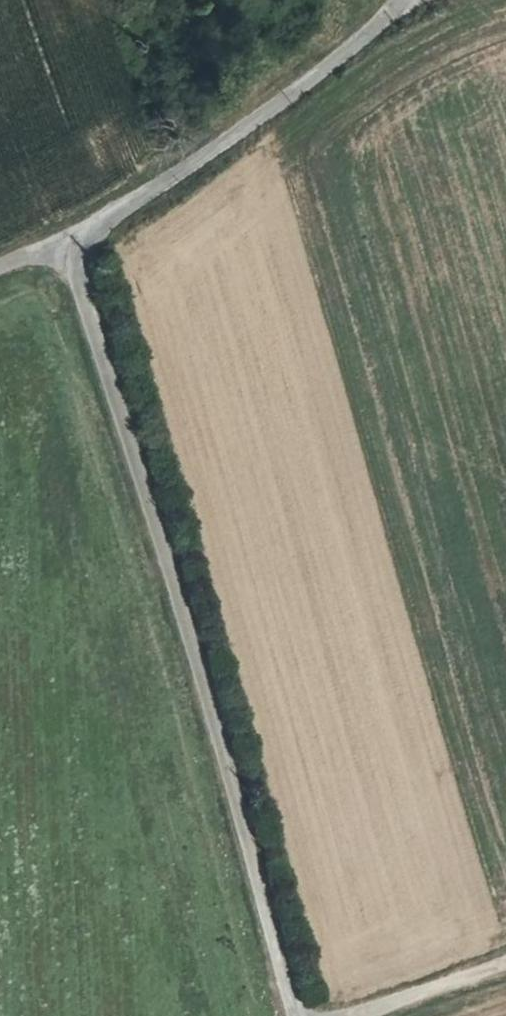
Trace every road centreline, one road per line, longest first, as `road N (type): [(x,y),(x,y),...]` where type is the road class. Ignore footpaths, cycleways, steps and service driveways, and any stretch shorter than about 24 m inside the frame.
road 1 (residential): [(296,1015),(239,800),(62,245)]
road 2 (unclassified): [(62,245),(418,0)]
road 3 (track): [(367,1015),(505,968)]

